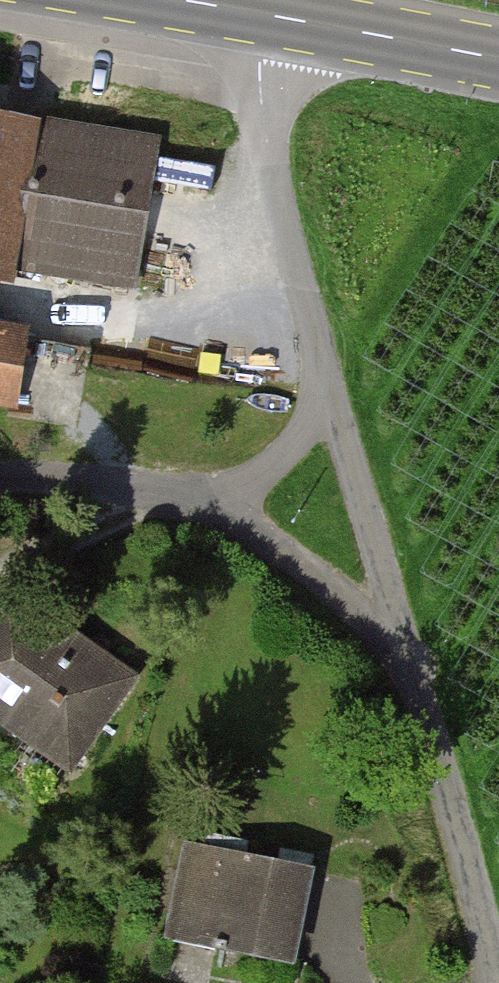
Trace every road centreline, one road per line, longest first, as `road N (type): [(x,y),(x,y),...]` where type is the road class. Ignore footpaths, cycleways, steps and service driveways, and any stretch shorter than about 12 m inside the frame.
road 1 (unclassified): [(268,15),(260,57),(264,126),(332,397)]
road 2 (unclassified): [(405,648),(494,982)]
road 3 (unclassified): [(332,397),(405,648)]
road 4 (unclassified): [(201,503),(297,558),(405,648)]
road 5 (primary): [(498,60),(268,15)]
road 6 (residential): [(201,503),(140,485),(0,475)]
road 7 (residential): [(332,397),(278,462),(201,503)]

